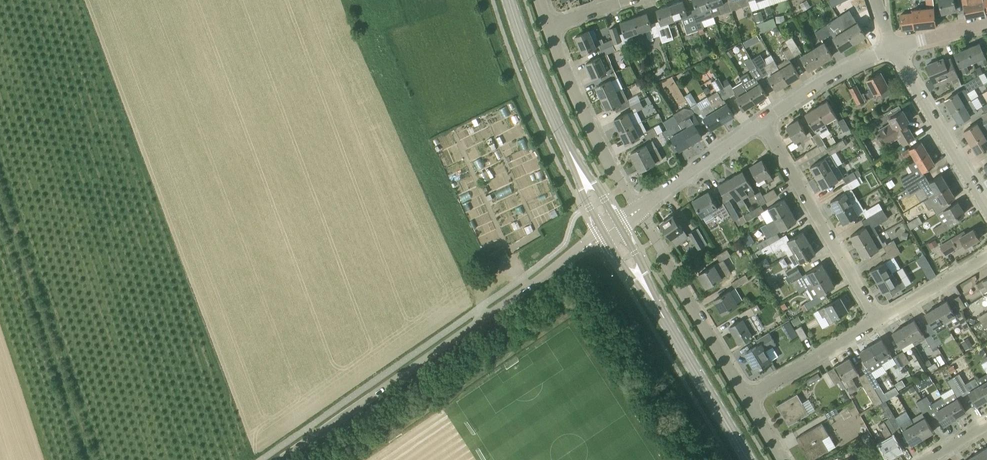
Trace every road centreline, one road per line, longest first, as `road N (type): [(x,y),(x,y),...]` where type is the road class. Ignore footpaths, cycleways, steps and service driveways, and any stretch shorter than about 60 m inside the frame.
road 1 (unclassified): [(278,459),(611,229)]
road 2 (tertiary): [(748,459),(611,229)]
road 3 (tertiary): [(611,229),(553,119),(508,0)]
road 4 (residential): [(881,320),(764,121)]
road 5 (residential): [(746,396),(640,209)]
road 6 (residential): [(640,209),(547,25)]
road 7 (residential): [(986,210),(890,50)]
road 8 (residential): [(746,396),(881,320)]
road 9 (residential): [(640,209),(764,121)]
road 10 (residential): [(764,121),(838,71),(890,50)]
road 11 (residential): [(881,320),(986,261)]

